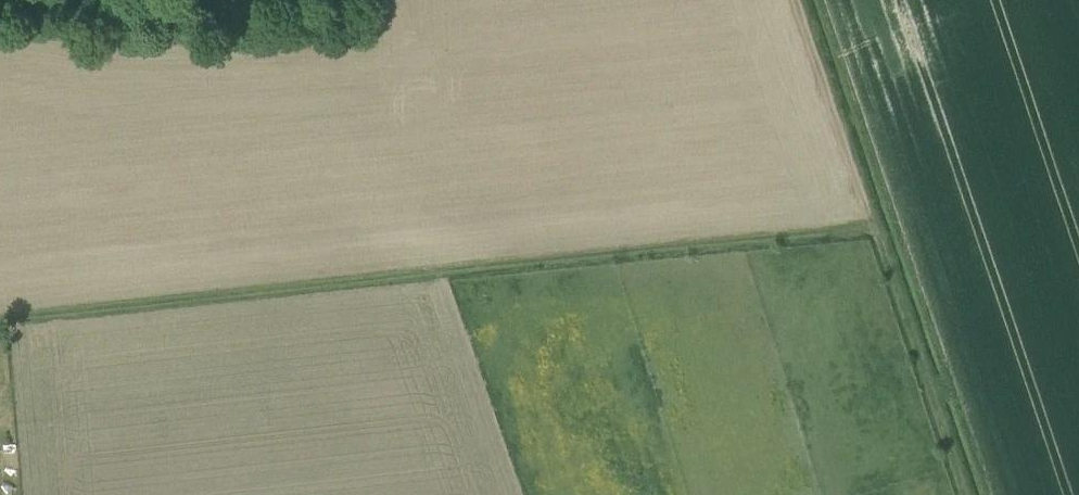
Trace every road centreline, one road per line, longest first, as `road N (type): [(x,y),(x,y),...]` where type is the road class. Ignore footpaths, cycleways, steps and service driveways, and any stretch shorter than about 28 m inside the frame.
road 1 (track): [(0,312),(429,261),(873,227),(965,494)]

